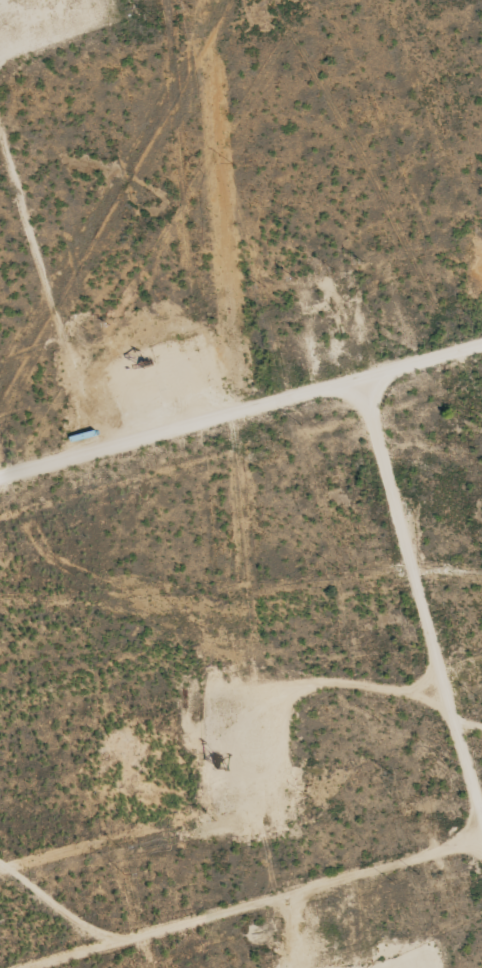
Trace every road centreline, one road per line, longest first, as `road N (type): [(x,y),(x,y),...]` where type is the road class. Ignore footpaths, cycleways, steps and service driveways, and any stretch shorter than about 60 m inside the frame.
road 1 (track): [(481,341),(0,480)]
road 2 (track): [(481,835),(8,967)]
road 3 (track): [(481,819),(362,380)]

